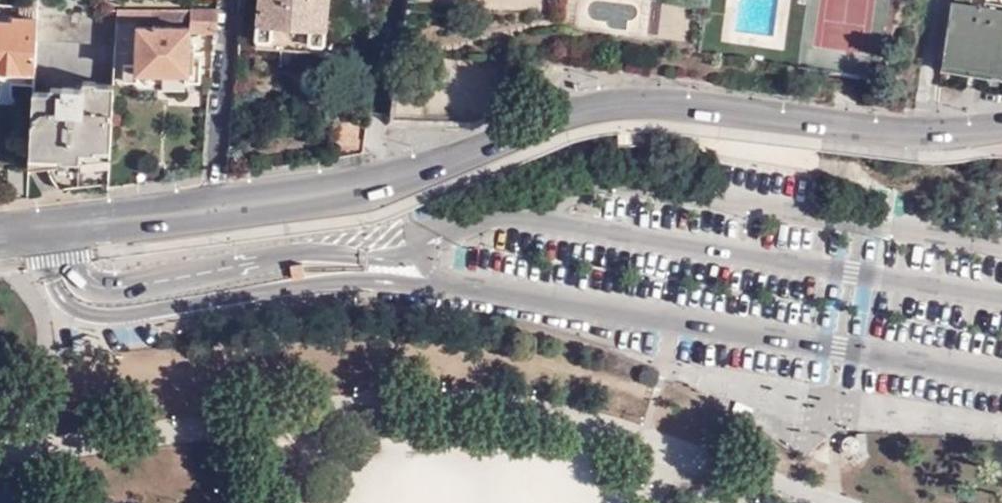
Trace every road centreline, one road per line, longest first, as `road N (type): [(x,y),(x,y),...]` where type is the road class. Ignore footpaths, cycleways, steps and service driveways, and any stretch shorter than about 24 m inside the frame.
road 1 (secondary): [(1001,128),(915,133),(627,101),(577,111),(364,187),(216,211)]
road 2 (secondary): [(216,211),(0,235)]
road 3 (residential): [(216,211),(234,0)]

